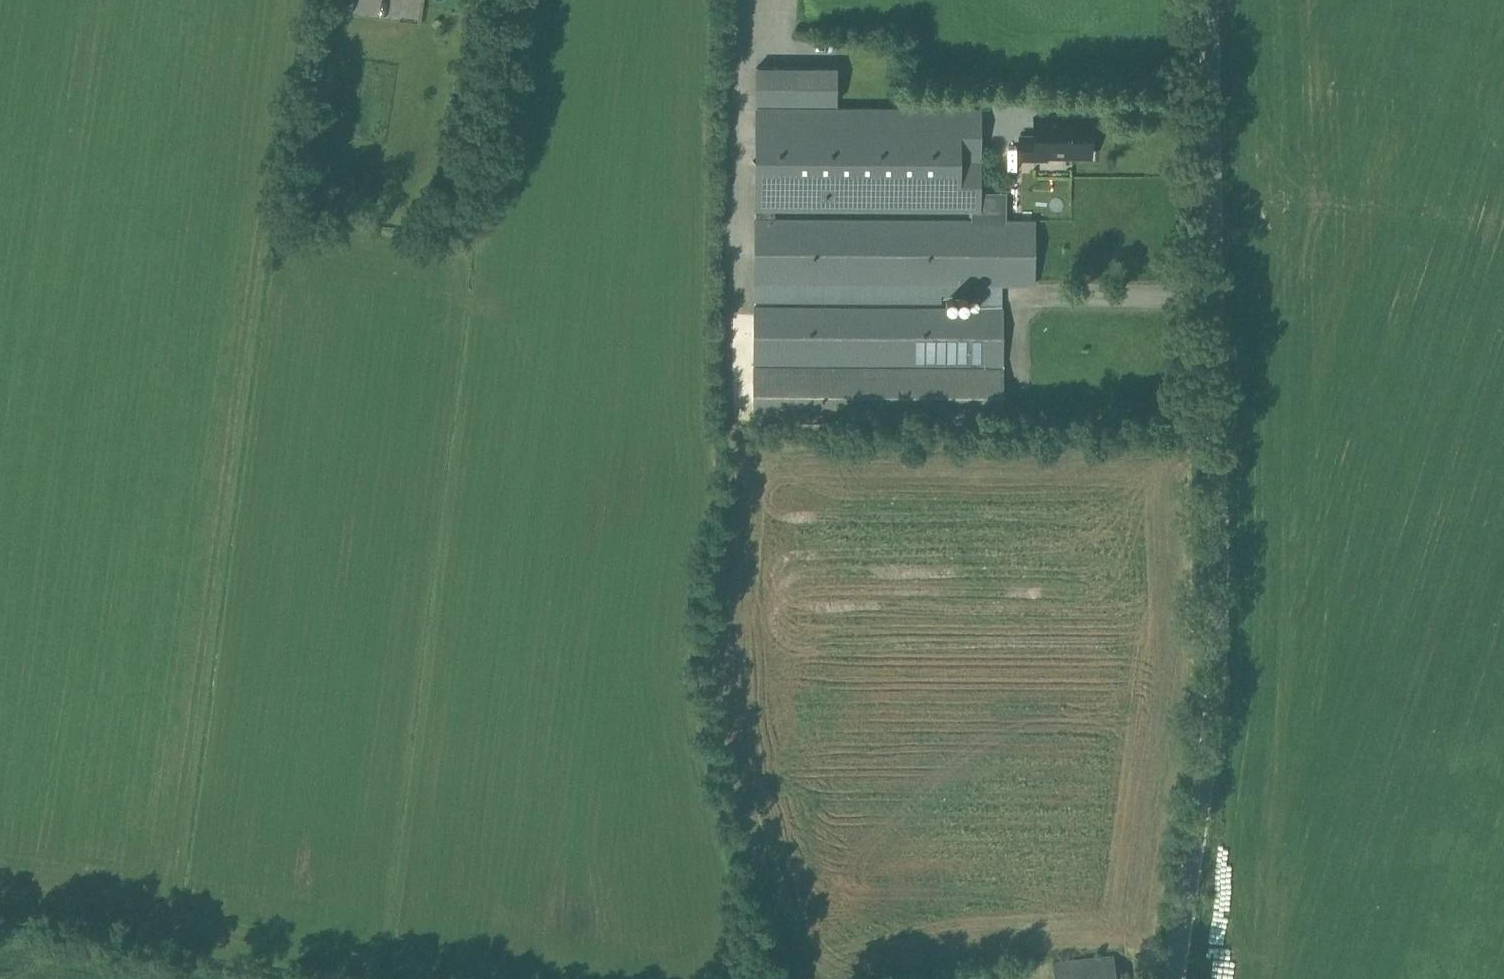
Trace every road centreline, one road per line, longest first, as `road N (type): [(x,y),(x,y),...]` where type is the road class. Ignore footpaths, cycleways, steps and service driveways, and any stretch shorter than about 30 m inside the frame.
road 1 (unclassified): [(1176,978),(1218,686),(1209,0)]

